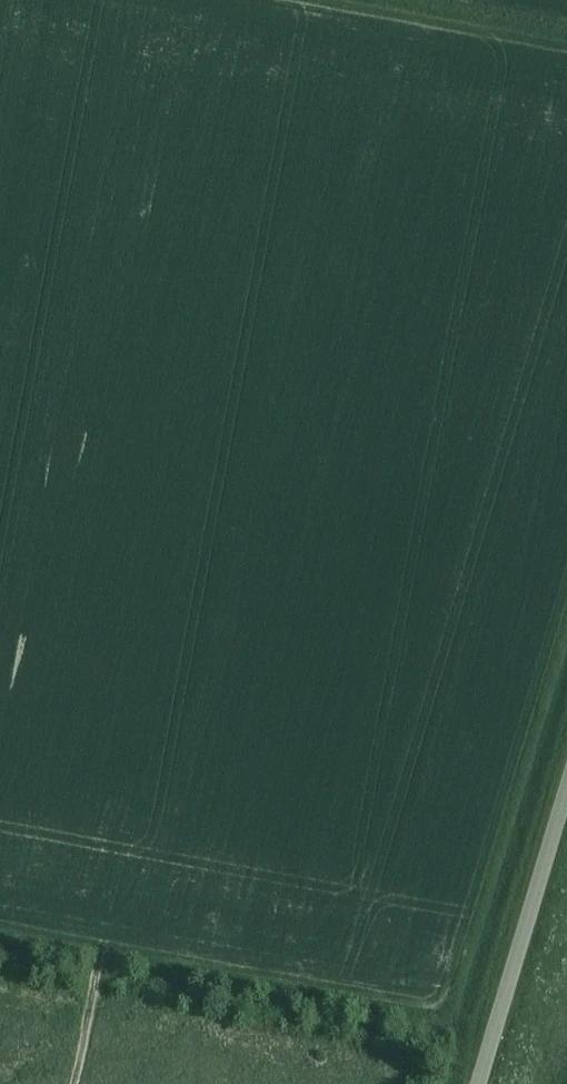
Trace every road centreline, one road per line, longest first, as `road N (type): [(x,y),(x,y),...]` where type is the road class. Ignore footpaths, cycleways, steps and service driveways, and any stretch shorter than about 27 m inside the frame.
road 1 (unclassified): [(478,1083),(566,786)]

